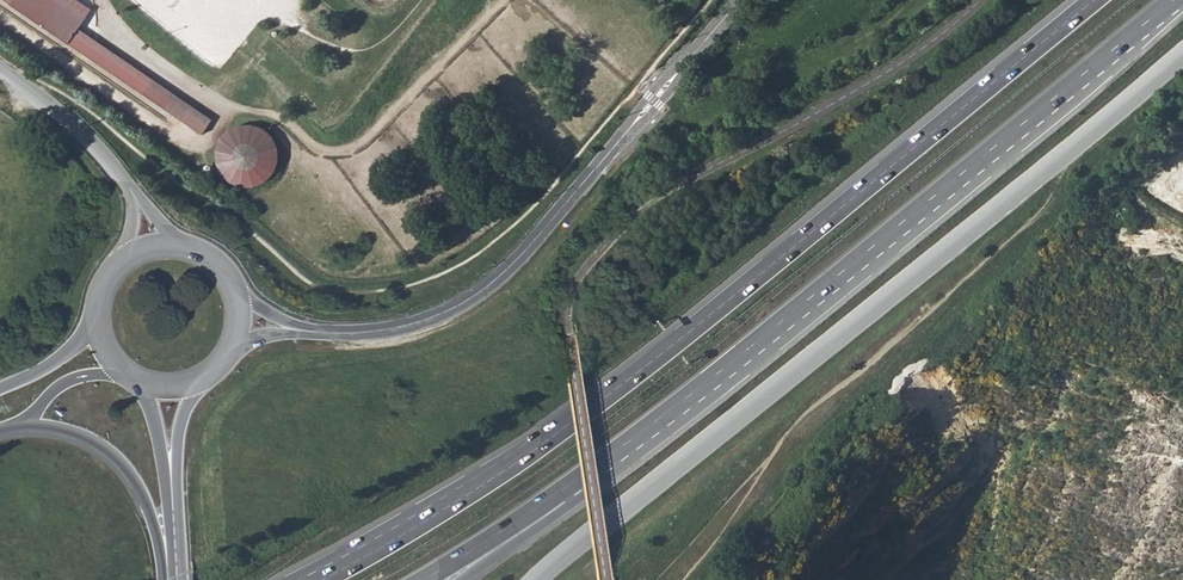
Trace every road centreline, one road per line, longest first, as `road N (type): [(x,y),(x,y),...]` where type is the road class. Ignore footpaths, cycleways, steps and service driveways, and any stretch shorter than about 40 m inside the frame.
road 1 (trunk): [(1094,0),(548,440),(322,579)]
road 2 (unclassified): [(1182,54),(535,579)]
road 3 (trunk): [(571,484),(1174,0)]
road 4 (tertiary): [(351,334),(427,320),(496,283),(739,0)]
road 5 (trunk): [(21,427),(77,433),(114,454),(142,491),(162,579)]
road 6 (trunk): [(424,579),(571,484)]
road 7 (tertiary): [(0,69),(72,123),(121,177)]
road 8 (trunk): [(469,579),(561,512),(571,484)]
road 9 (secondary): [(173,510),(182,421),(201,379)]
road 10 (tertiary): [(351,334),(301,327),(229,286)]
road 11 (secondary): [(141,381),(173,510)]
road 12 (trunk): [(100,309),(76,346),(0,389)]
road 13 (trunk): [(21,427),(64,382),(128,373)]
road 14 (tertiary): [(232,344),(271,334),(351,334)]

